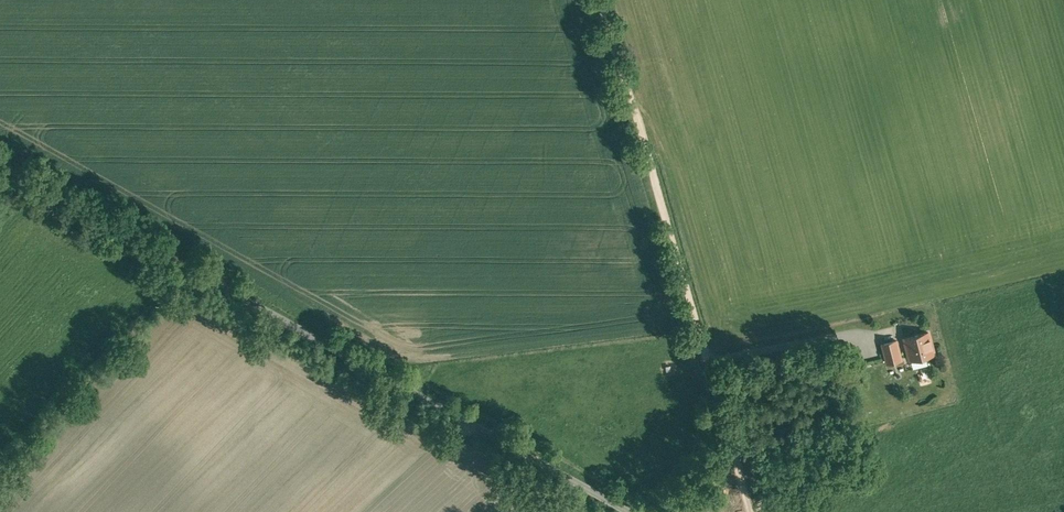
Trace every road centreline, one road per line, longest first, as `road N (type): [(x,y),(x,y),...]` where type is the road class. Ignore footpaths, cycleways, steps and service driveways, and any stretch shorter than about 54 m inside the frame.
road 1 (residential): [(0,165),(621,511)]
road 2 (track): [(605,0),(756,511)]
road 3 (track): [(715,373),(750,353),(848,334),(872,338)]

